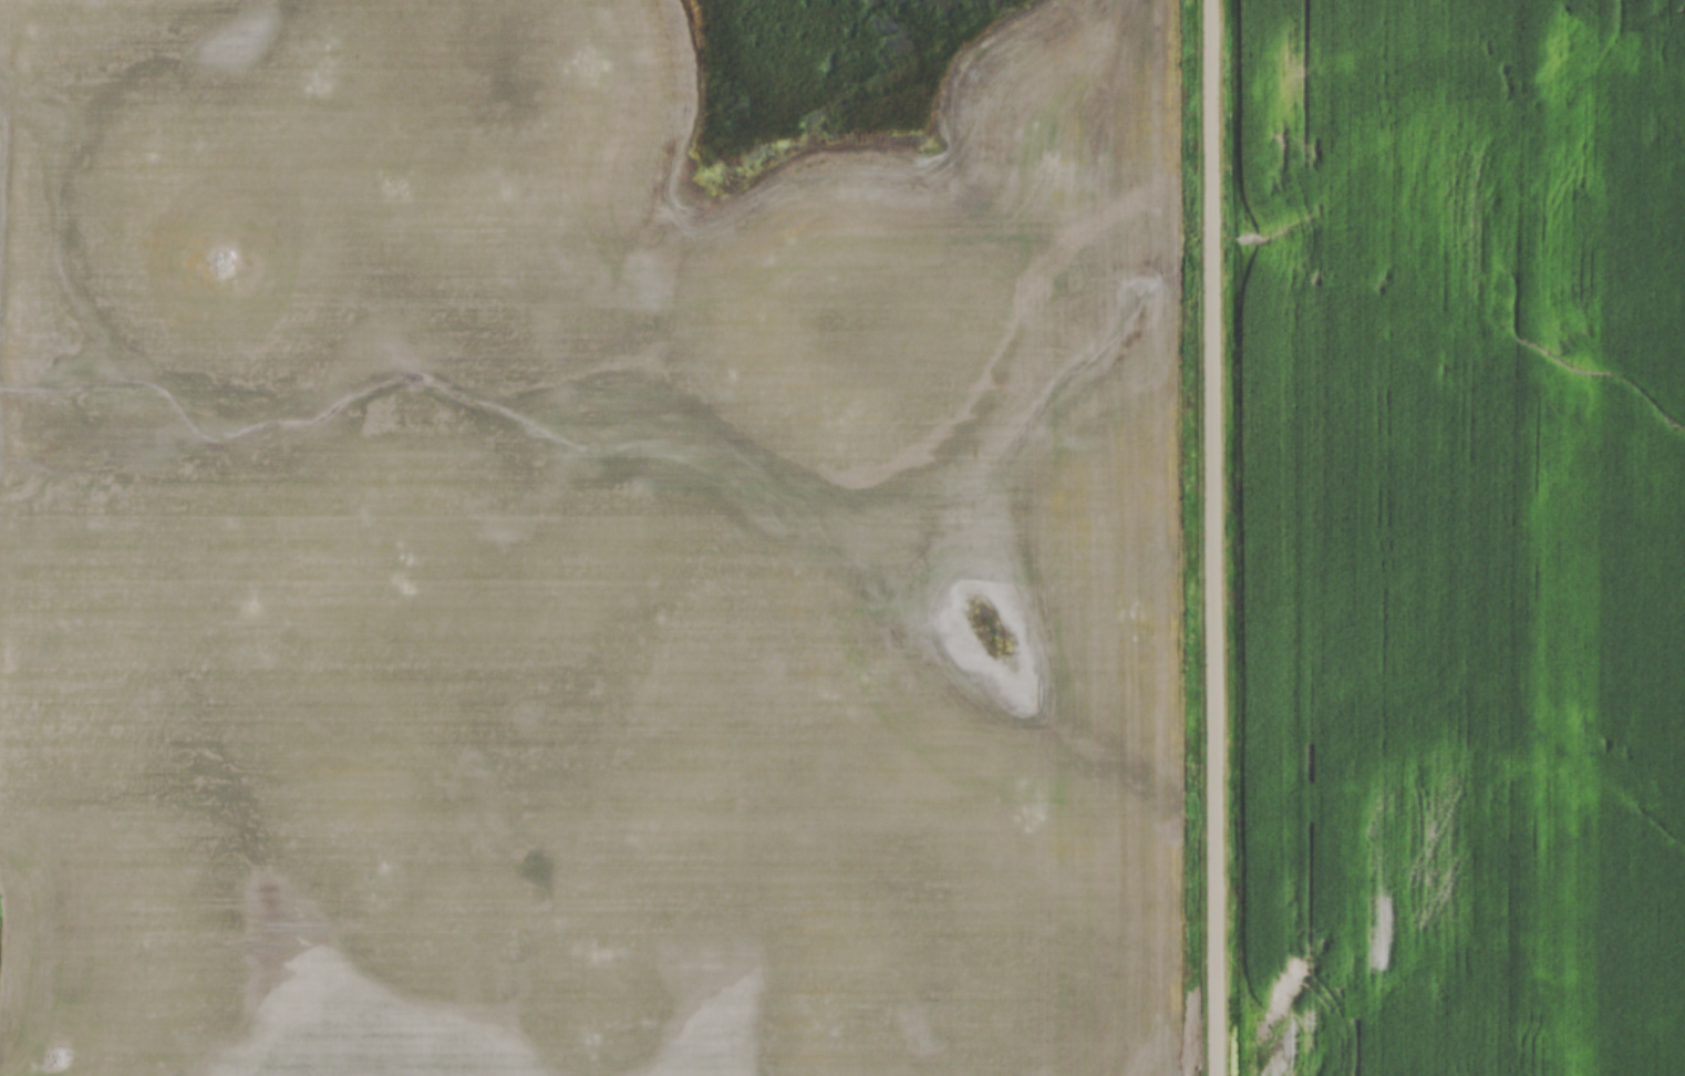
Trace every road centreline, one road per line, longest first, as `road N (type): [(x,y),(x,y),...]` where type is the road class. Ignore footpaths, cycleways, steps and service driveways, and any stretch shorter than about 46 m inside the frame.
road 1 (residential): [(1212,1075),(1206,0)]

